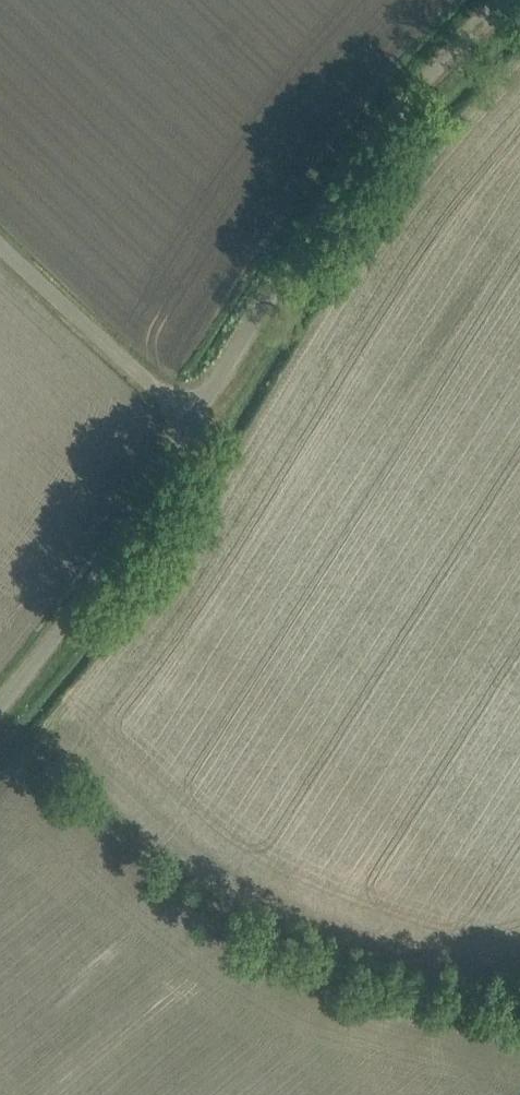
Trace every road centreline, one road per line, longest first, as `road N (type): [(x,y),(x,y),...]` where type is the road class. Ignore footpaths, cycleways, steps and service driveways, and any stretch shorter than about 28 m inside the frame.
road 1 (unclassified): [(180,421),(294,291),(437,91),(518,0)]
road 2 (unclassified): [(0,713),(95,585),(180,421)]
road 3 (unclassified): [(180,421),(0,245)]

